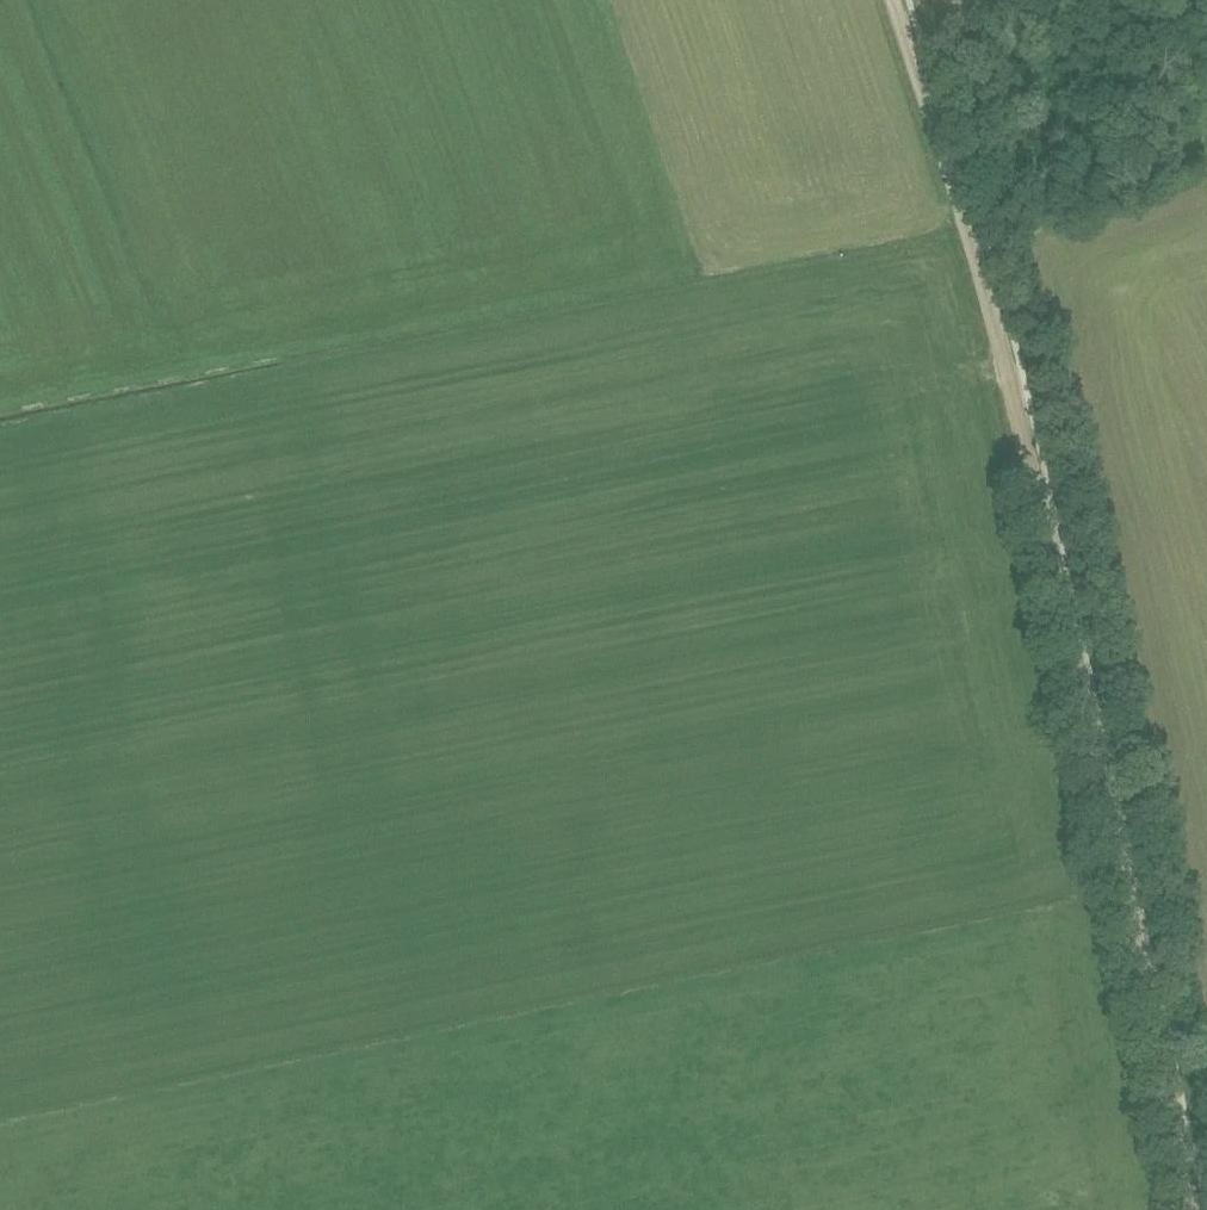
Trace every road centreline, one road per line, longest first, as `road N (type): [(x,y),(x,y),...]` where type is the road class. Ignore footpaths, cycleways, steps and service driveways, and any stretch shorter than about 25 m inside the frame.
road 1 (track): [(896,0),(970,231),(1191,1209)]

